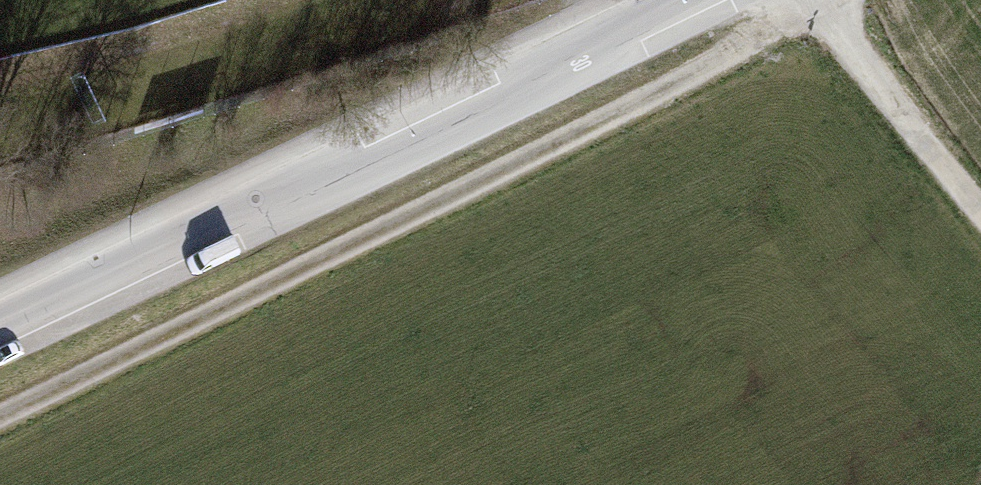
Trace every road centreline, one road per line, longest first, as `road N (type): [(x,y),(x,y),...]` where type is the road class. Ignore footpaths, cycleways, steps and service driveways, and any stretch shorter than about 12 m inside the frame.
road 1 (track): [(0,418),(816,9)]
road 2 (residential): [(0,327),(708,0)]
road 3 (track): [(810,0),(980,217)]

